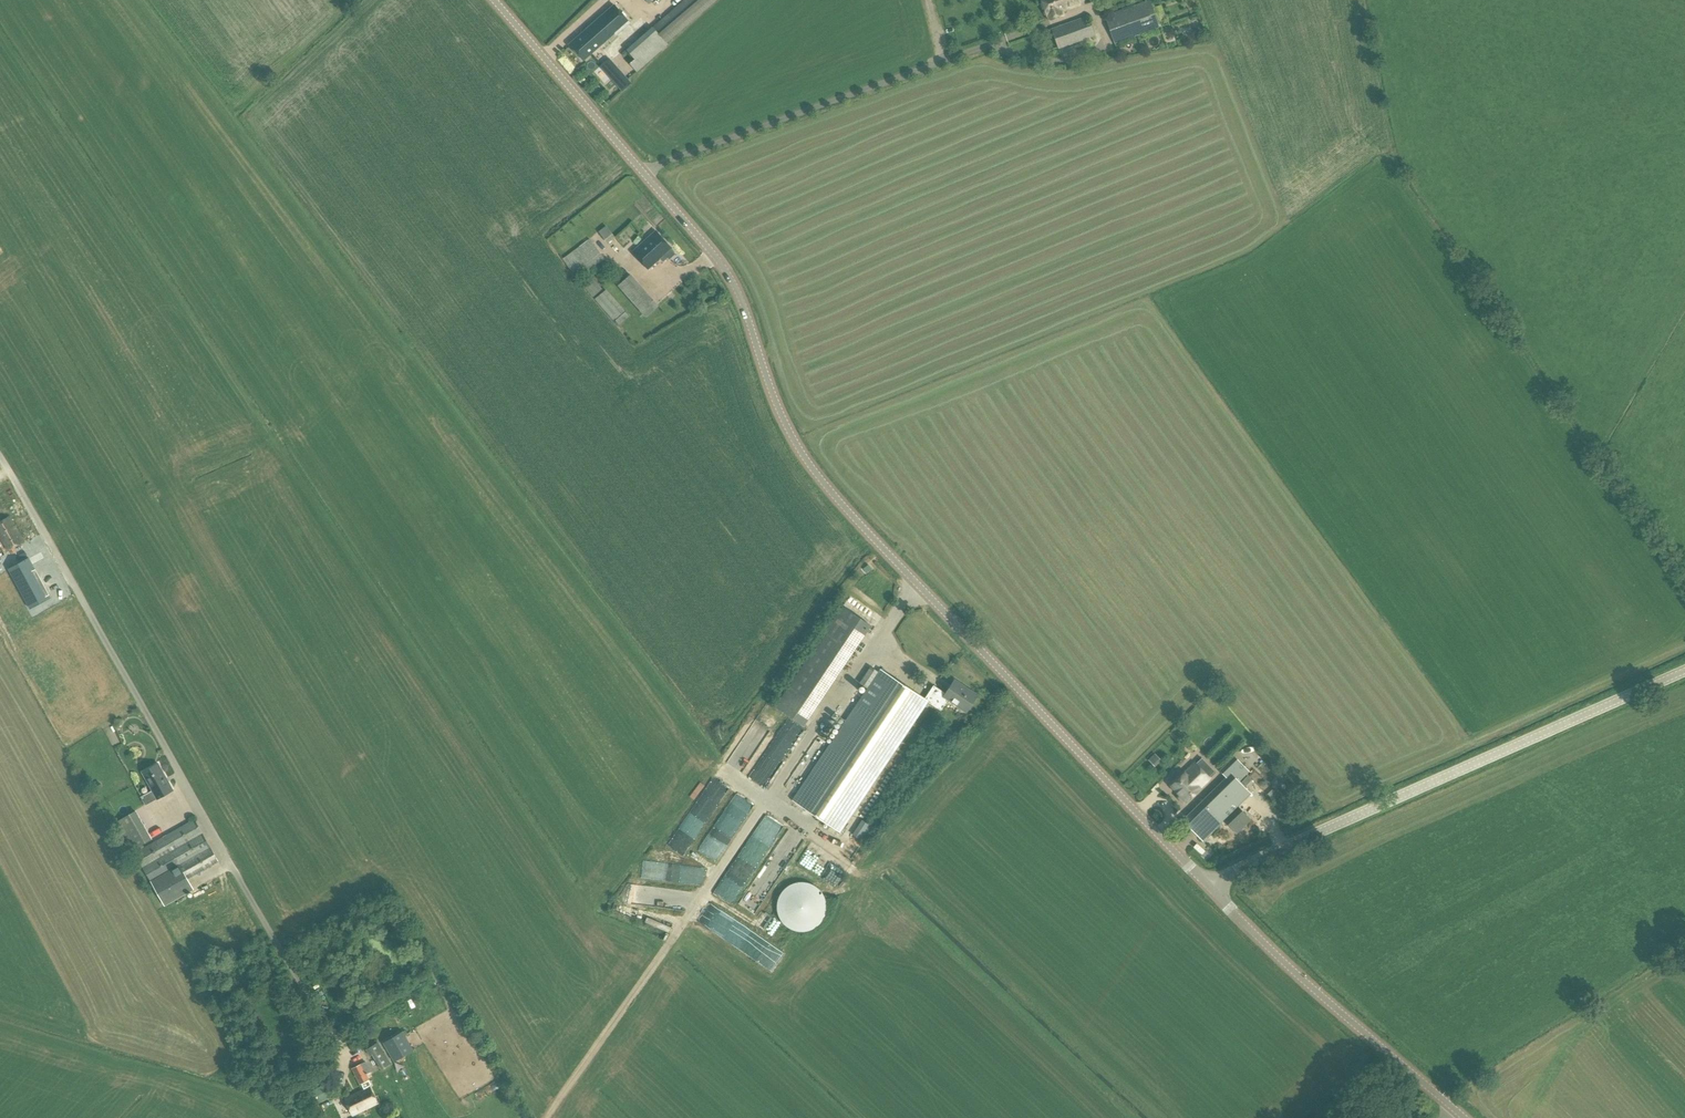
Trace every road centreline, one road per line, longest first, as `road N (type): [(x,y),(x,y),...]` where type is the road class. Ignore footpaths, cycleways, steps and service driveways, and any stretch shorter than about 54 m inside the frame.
road 1 (tertiary): [(1208,886),(802,455),(737,289),(643,172)]
road 2 (unclassified): [(321,1021),(0,458)]
road 3 (tertiary): [(1208,886),(1684,671)]
road 4 (unclassified): [(643,172),(1005,38)]
road 5 (tertiary): [(1463,1117),(1208,886)]
road 6 (tertiary): [(643,172),(495,0)]

